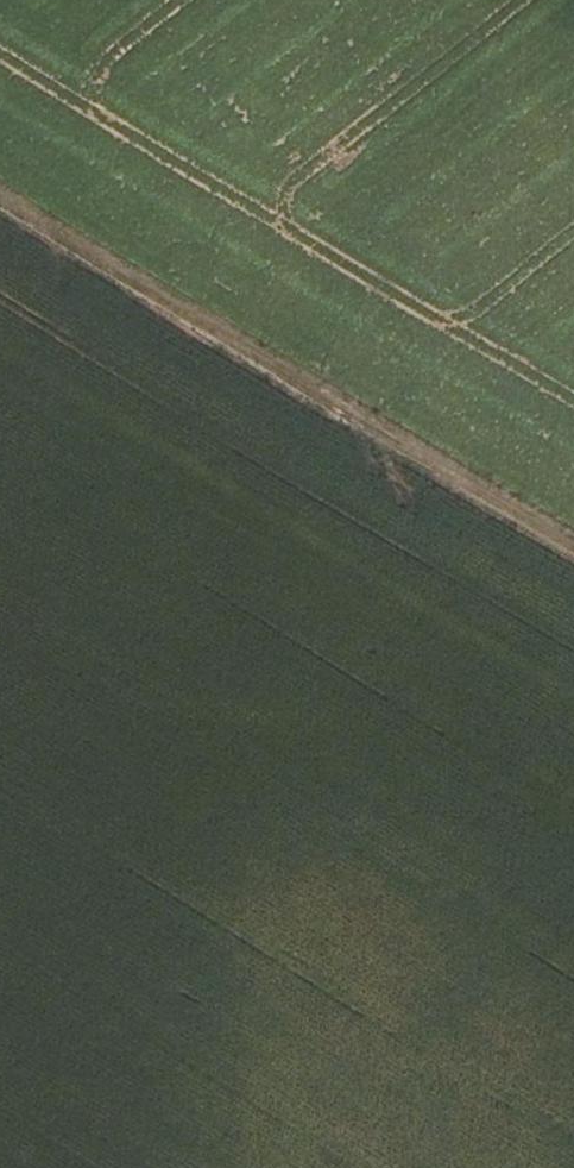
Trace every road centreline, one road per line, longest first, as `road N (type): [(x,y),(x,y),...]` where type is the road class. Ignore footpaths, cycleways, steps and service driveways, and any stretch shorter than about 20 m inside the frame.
road 1 (track): [(0,161),(573,514)]

